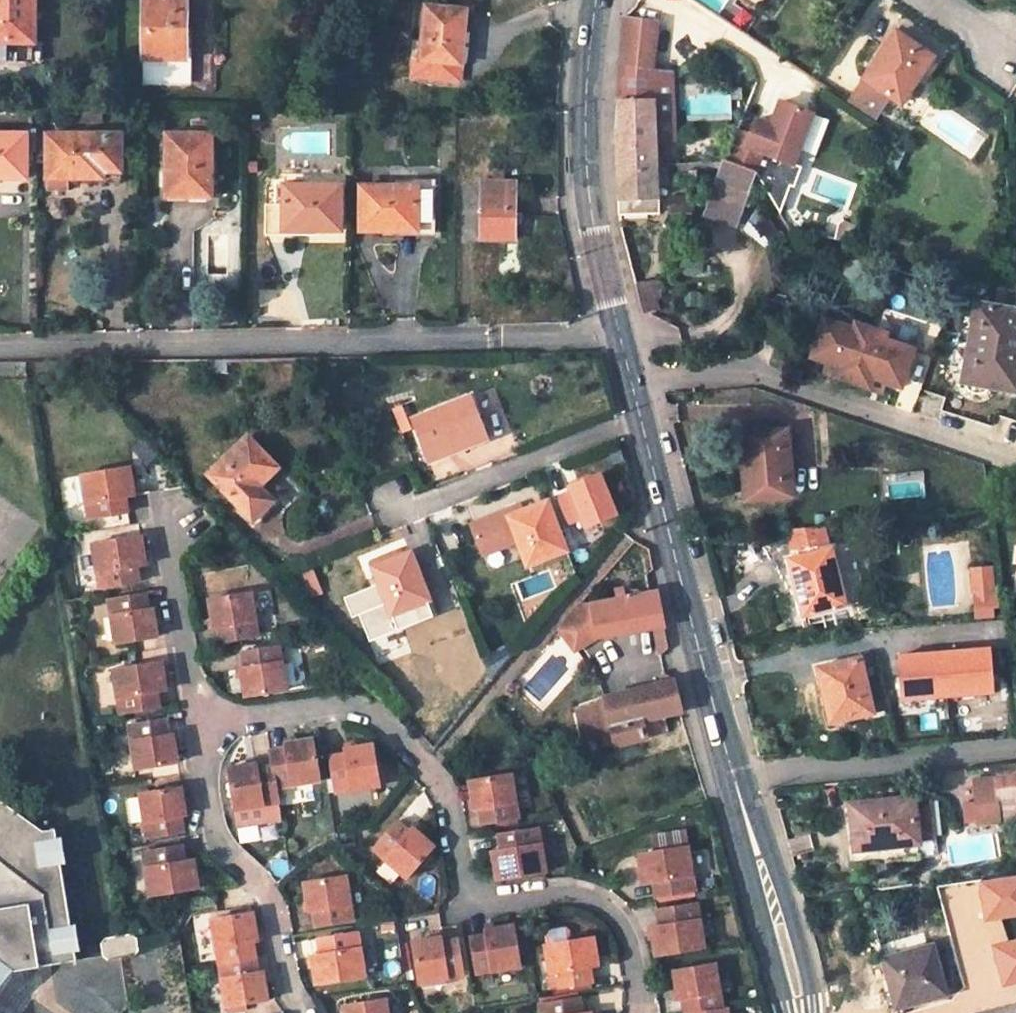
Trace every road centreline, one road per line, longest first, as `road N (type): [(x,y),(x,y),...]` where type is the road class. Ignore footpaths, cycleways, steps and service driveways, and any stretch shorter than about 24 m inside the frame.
road 1 (residential): [(635,1012),(638,961),(611,905),(590,894),(502,903),(470,890),(444,784),(364,710),(337,705),(200,728)]
road 2 (residential): [(620,333),(0,348)]
road 3 (secondary): [(734,778),(643,420)]
road 4 (secondary): [(620,333),(584,169),(595,0)]
road 5 (residential): [(200,728),(215,834),(273,897),(304,1012)]
road 6 (residential): [(734,778),(1015,748)]
road 7 (residential): [(643,420),(385,520)]
road 8 (secondary): [(816,1012),(785,896),(734,778)]
road 9 (secondary): [(734,778),(755,899),(787,1012)]
road 10 (residential): [(168,509),(200,728)]

